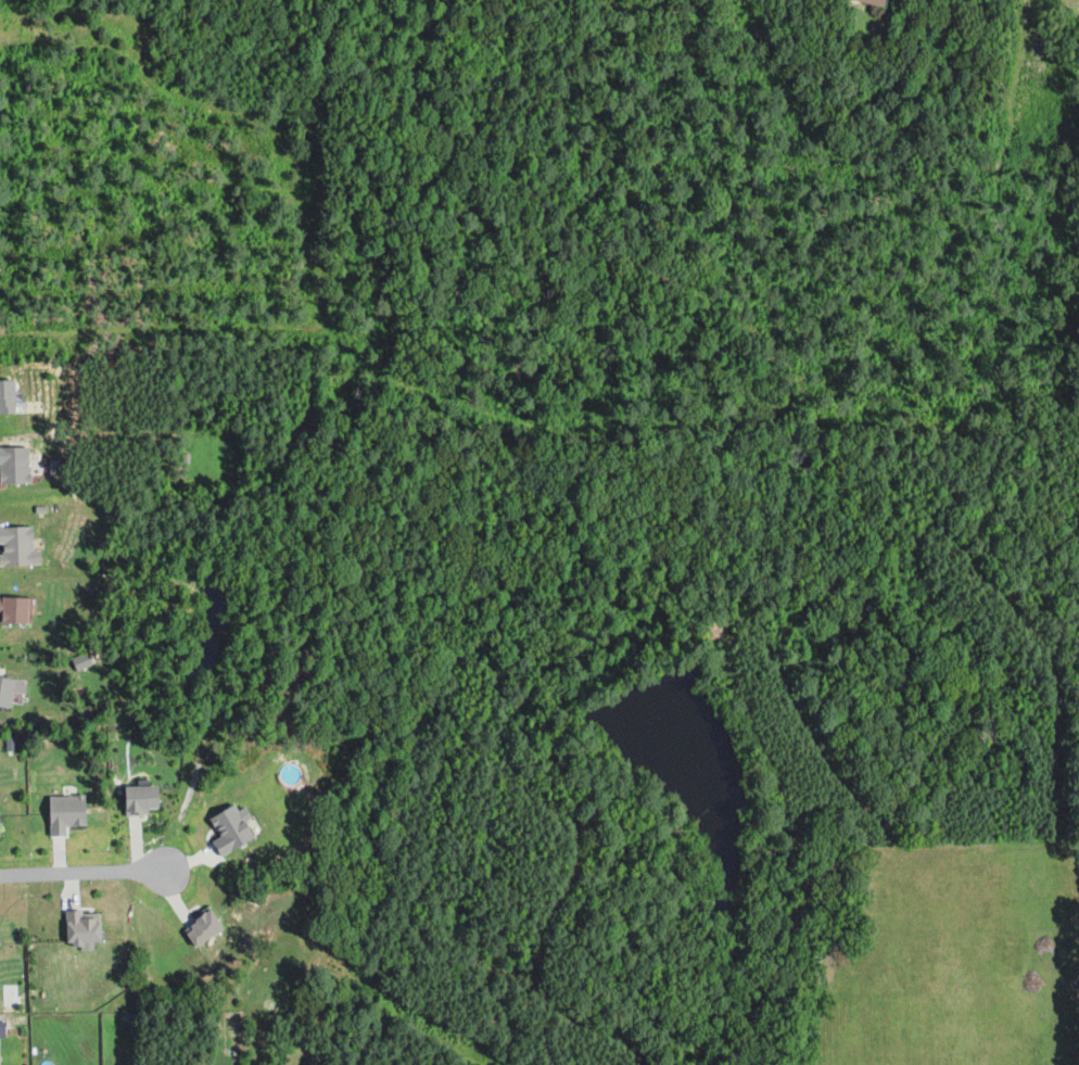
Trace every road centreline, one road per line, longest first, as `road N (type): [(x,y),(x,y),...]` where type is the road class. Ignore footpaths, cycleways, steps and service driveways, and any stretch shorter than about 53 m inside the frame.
road 1 (residential): [(160,871),(0,877)]

